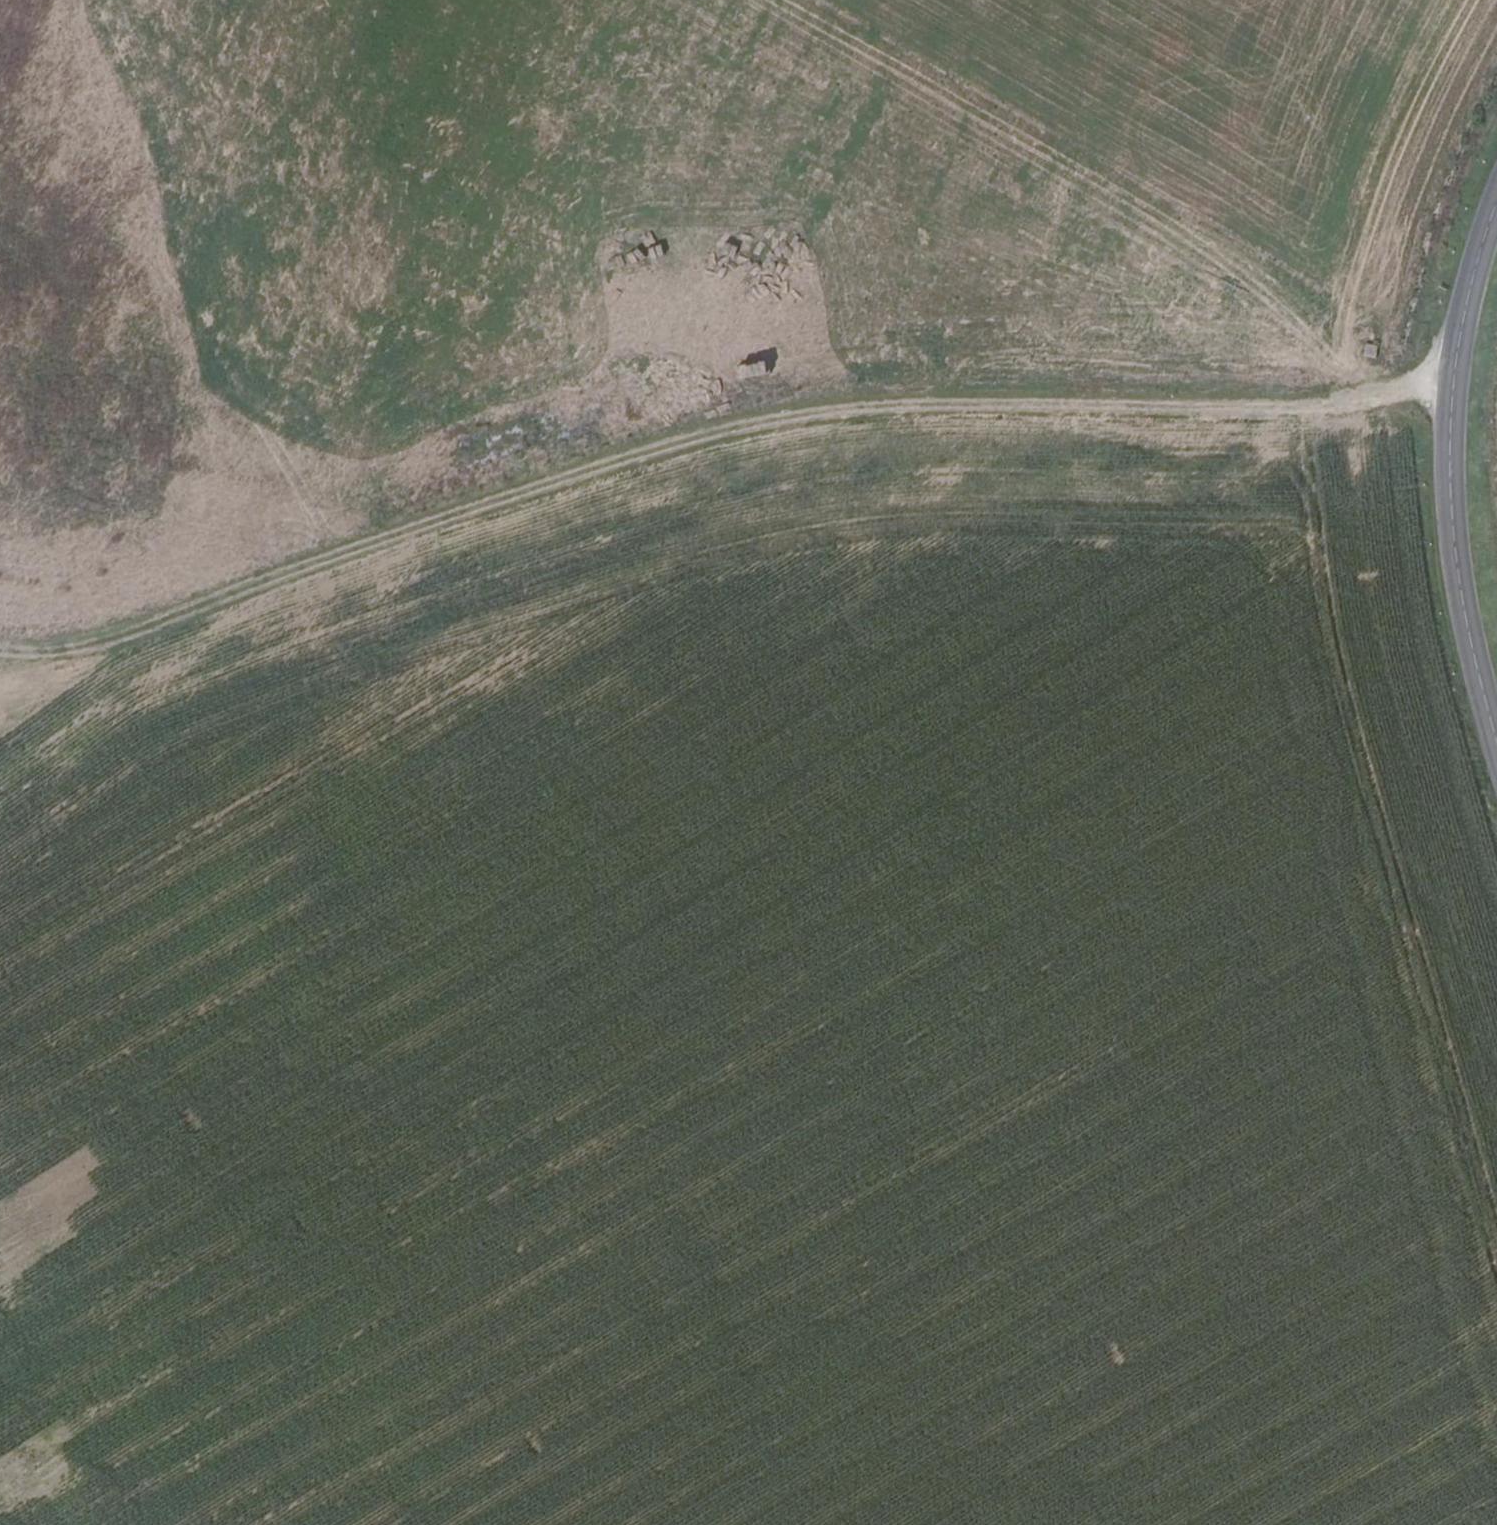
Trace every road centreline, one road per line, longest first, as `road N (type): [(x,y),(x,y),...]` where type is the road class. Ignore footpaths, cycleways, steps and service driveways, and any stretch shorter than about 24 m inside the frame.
road 1 (track): [(0,651),(53,651),(128,633),(490,503),(739,427),(900,407),(1333,406),(1451,383)]
road 2 (tertiary): [(1496,197),(1465,296),(1448,444),(1460,601),(1496,749)]

